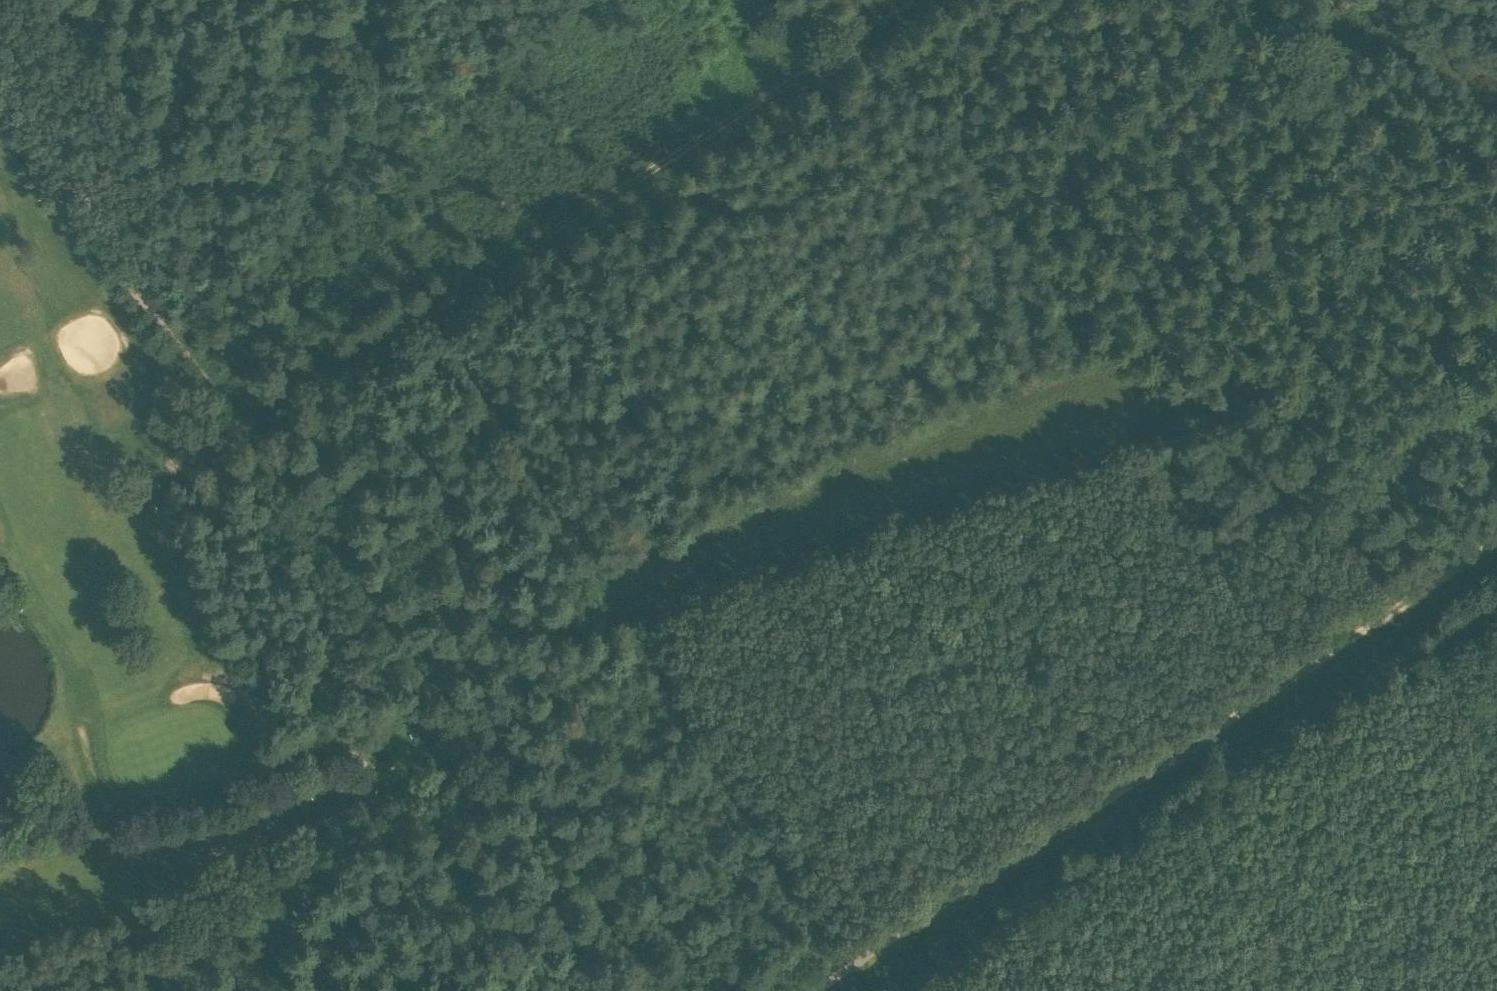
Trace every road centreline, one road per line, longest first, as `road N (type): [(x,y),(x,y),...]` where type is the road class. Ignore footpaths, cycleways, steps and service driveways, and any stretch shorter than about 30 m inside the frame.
road 1 (track): [(1496,541),(814,990)]
road 2 (track): [(249,433),(430,302),(896,0)]
road 3 (track): [(670,990),(249,433)]
road 4 (track): [(249,433),(0,104)]
road 5 (track): [(605,579),(430,302)]

